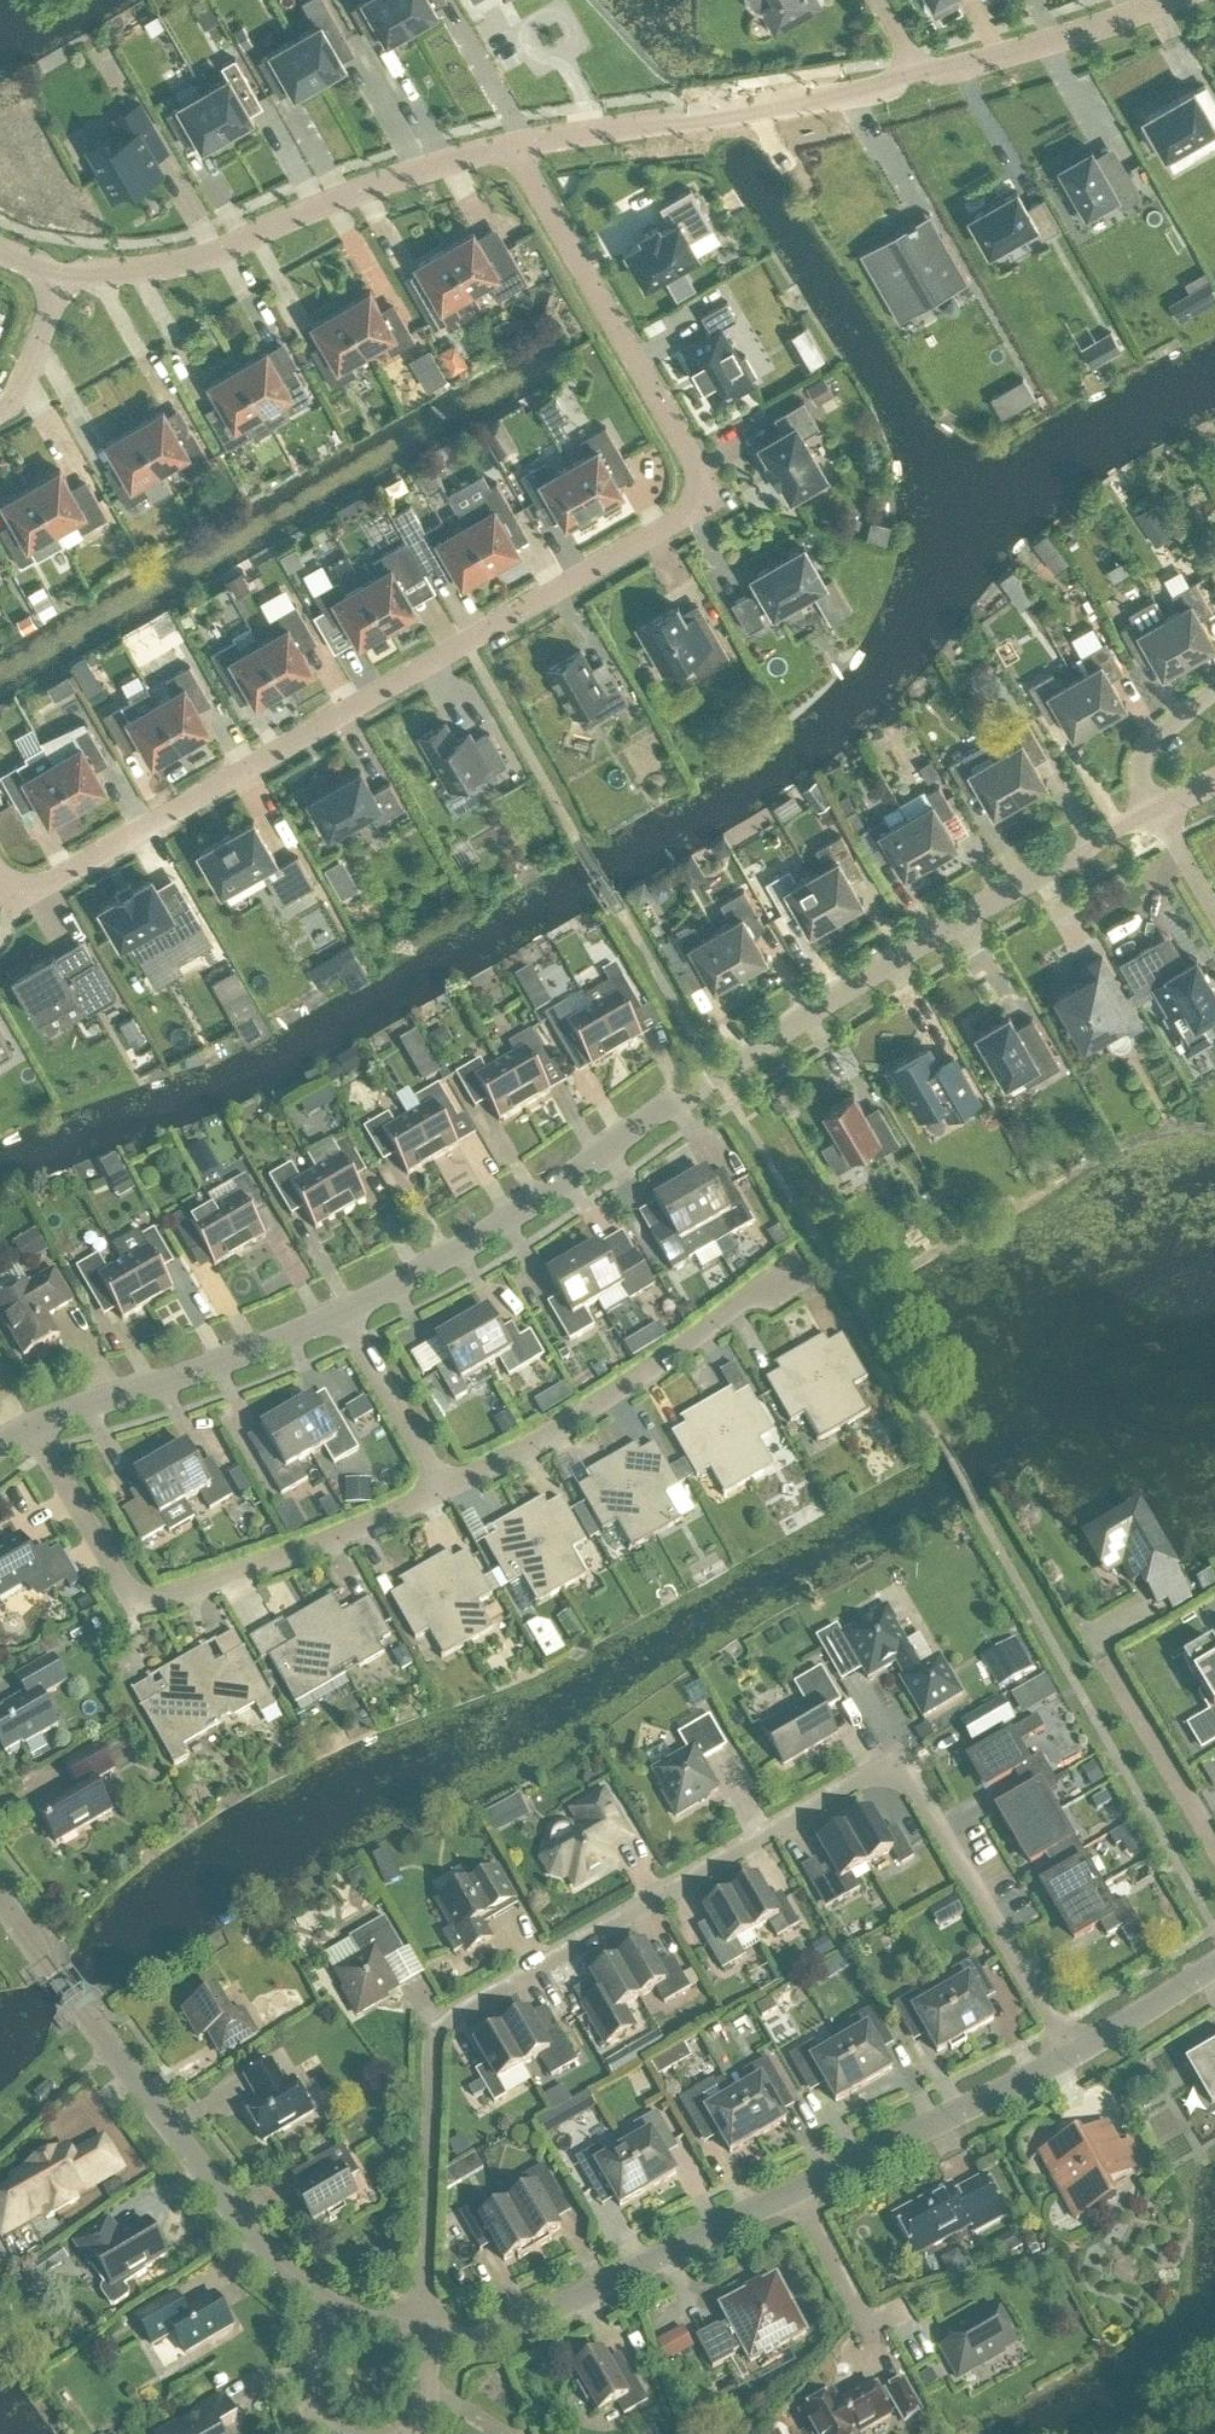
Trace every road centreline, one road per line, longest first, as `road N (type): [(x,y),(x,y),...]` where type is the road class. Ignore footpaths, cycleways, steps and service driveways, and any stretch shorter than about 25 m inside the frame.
road 1 (residential): [(0,880),(21,890),(43,888),(708,501),(518,147)]
road 2 (residential): [(430,2343),(431,2081),(439,2035),(463,2011),(896,1760),(1071,2055)]
road 3 (residential): [(340,1323),(456,1257),(714,1074),(960,919),(1161,813)]
road 4 (residential): [(342,2308),(280,2268),(214,2200),(0,1898)]
road 5 (residential): [(35,1436),(109,1587),(152,1605),(442,1489)]
road 6 (residential): [(61,274),(150,273),(328,199),(518,147)]
road 7 (residential): [(442,1489),(500,1463),(826,1259)]
road 8 (residential): [(518,147),(917,78)]
road 9 (residential): [(800,2199),(537,2329),(430,2343)]
road 10 (residential): [(35,1436),(340,1323)]
road 11 (residential): [(1071,2055),(800,2199)]
road 12 (residential): [(917,78),(1176,0)]
road 13 (residential): [(442,1489),(340,1323)]
road 14 (residential): [(1214,1964),(1071,2055)]
road 15 (residential): [(1161,813),(1138,766),(1156,733),(1214,683)]
road 16 (residential): [(61,274),(15,406),(0,414)]
road 17 (residential): [(872,2330),(800,2199)]
road 18 (residential): [(336,2433),(303,2403),(342,2308)]

